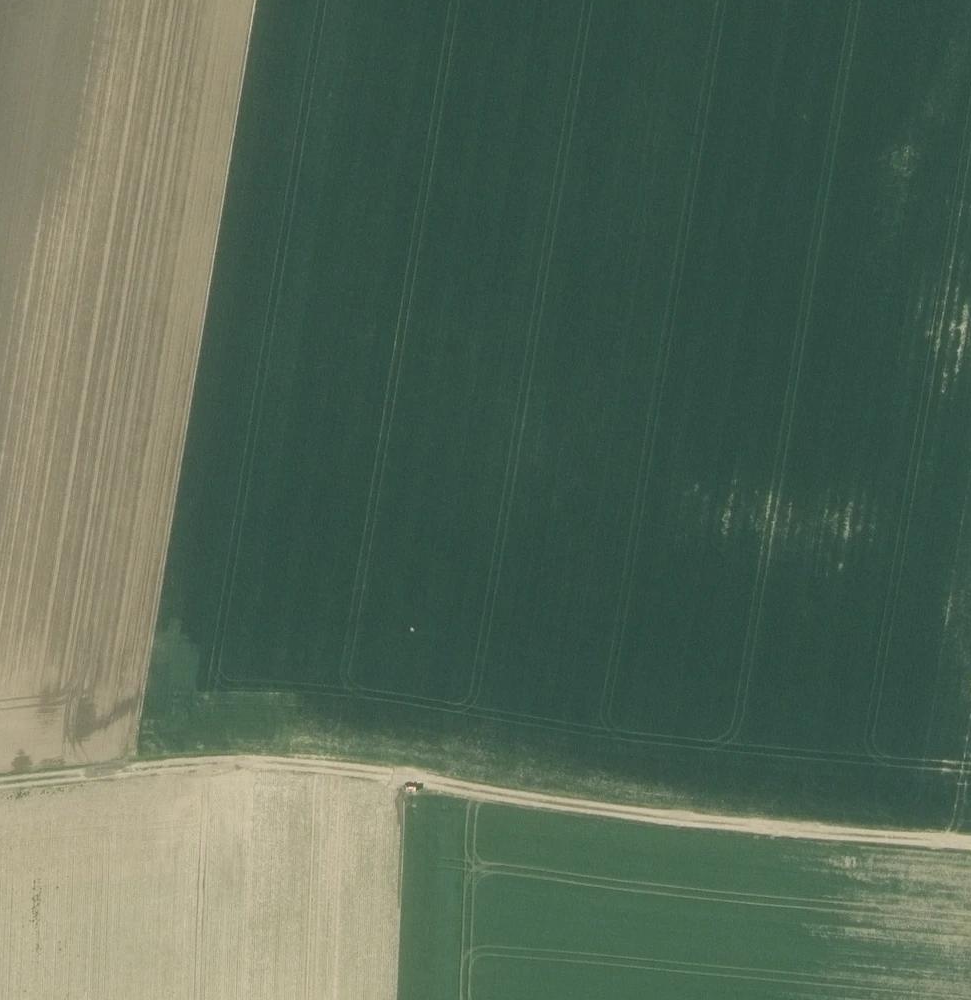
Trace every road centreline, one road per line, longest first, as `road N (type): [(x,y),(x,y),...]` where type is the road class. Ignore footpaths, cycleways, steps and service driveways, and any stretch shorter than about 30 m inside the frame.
road 1 (track): [(970,849),(280,777),(0,797)]

